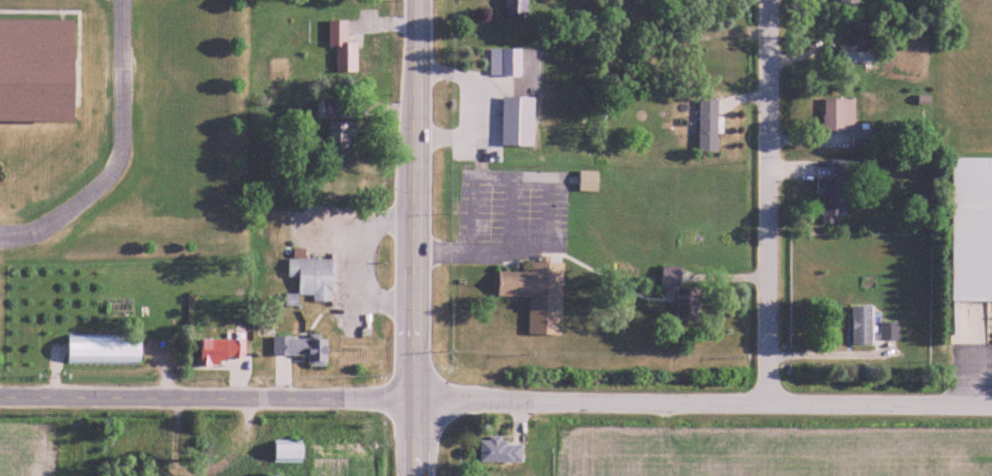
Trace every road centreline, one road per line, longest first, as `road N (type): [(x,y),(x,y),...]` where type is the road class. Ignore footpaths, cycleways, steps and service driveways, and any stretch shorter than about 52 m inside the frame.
road 1 (residential): [(991,410),(412,401)]
road 2 (secondary): [(412,475),(417,0)]
road 3 (residential): [(412,401),(0,398)]
road 4 (residential): [(773,409),(770,0)]

